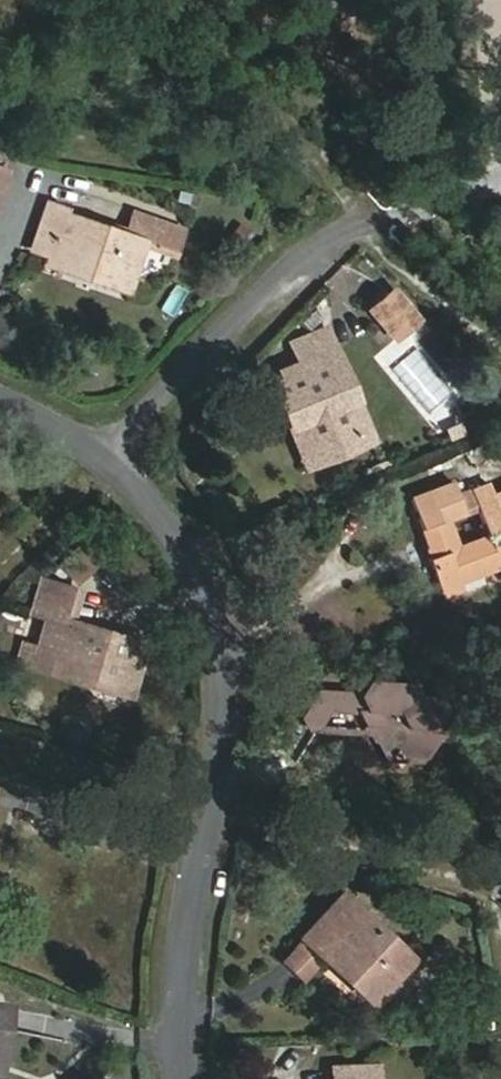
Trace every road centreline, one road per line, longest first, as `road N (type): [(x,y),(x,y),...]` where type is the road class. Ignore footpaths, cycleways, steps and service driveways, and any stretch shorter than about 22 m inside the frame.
road 1 (residential): [(189,1078),(192,905),(224,779),(226,667),(180,522),(102,441),(0,389)]
road 2 (track): [(500,953),(492,897),(219,798),(0,738)]

